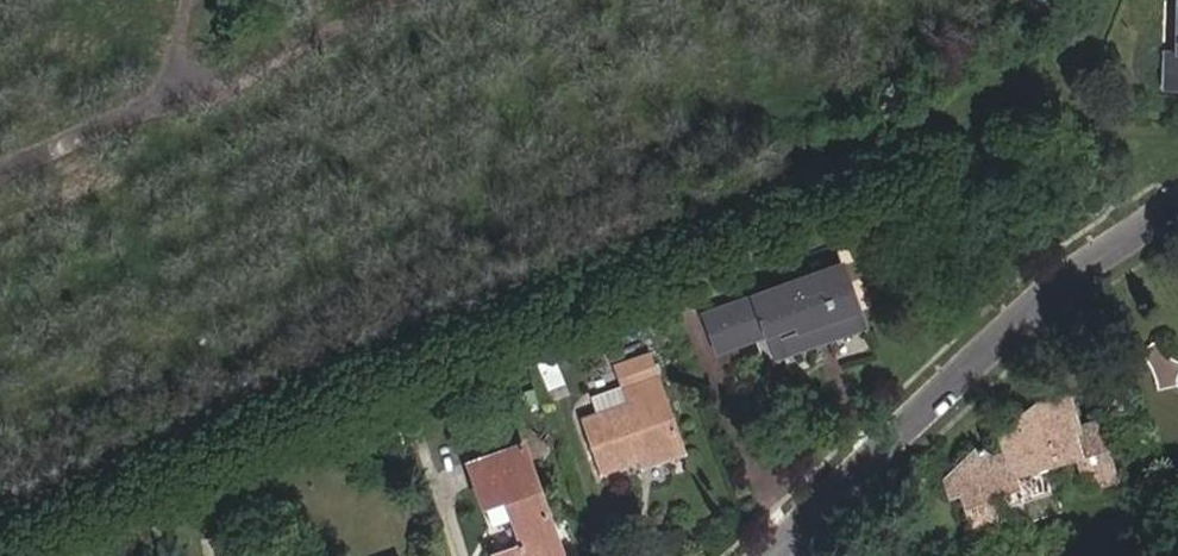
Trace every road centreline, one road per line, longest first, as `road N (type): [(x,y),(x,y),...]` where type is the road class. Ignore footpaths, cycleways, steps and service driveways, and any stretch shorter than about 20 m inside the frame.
road 1 (residential): [(787,534),(1057,294),(1177,201)]

